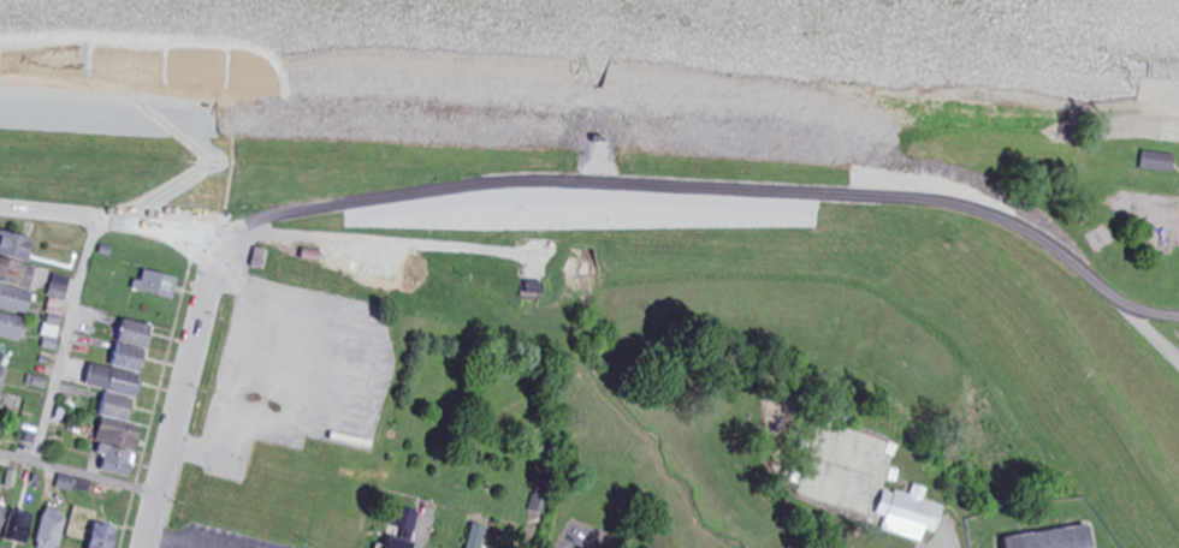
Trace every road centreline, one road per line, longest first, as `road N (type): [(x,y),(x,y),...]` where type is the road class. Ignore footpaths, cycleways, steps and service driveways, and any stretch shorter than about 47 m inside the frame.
road 1 (residential): [(1178,365),(1073,266),(973,212),(505,184),(283,214),(218,245)]
road 2 (residential): [(145,547),(218,245)]
road 3 (residential): [(218,245),(97,219),(0,211)]
road 4 (residential): [(158,495),(0,455)]

